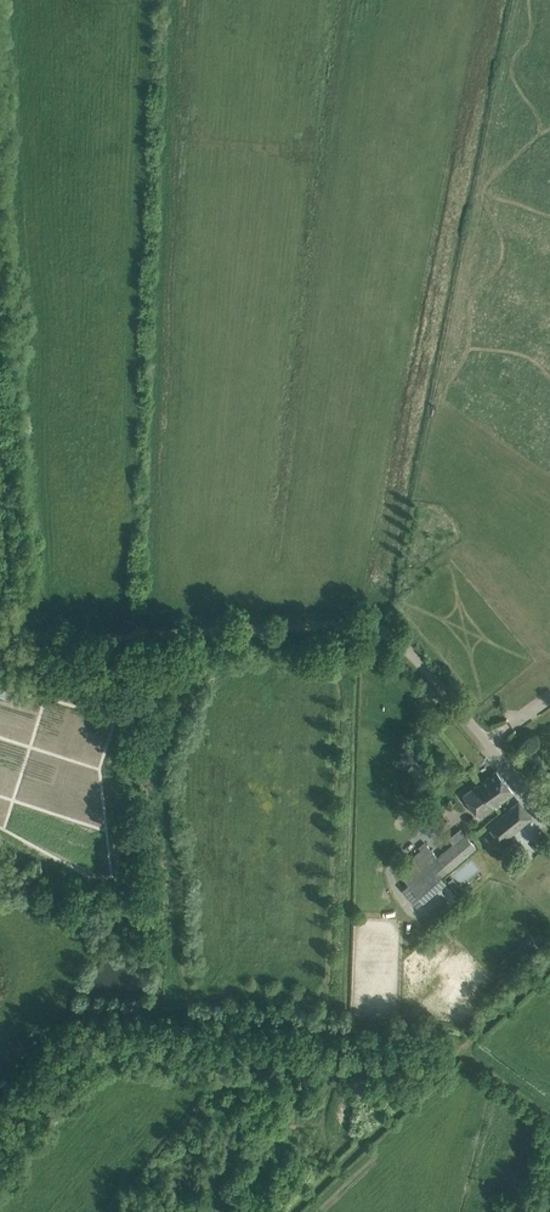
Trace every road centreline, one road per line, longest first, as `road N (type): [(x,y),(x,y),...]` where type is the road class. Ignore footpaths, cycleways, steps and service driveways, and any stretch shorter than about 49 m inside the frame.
road 1 (unclassified): [(352,624),(77,638),(0,632)]
road 2 (unclassified): [(352,624),(392,634),(549,817)]

